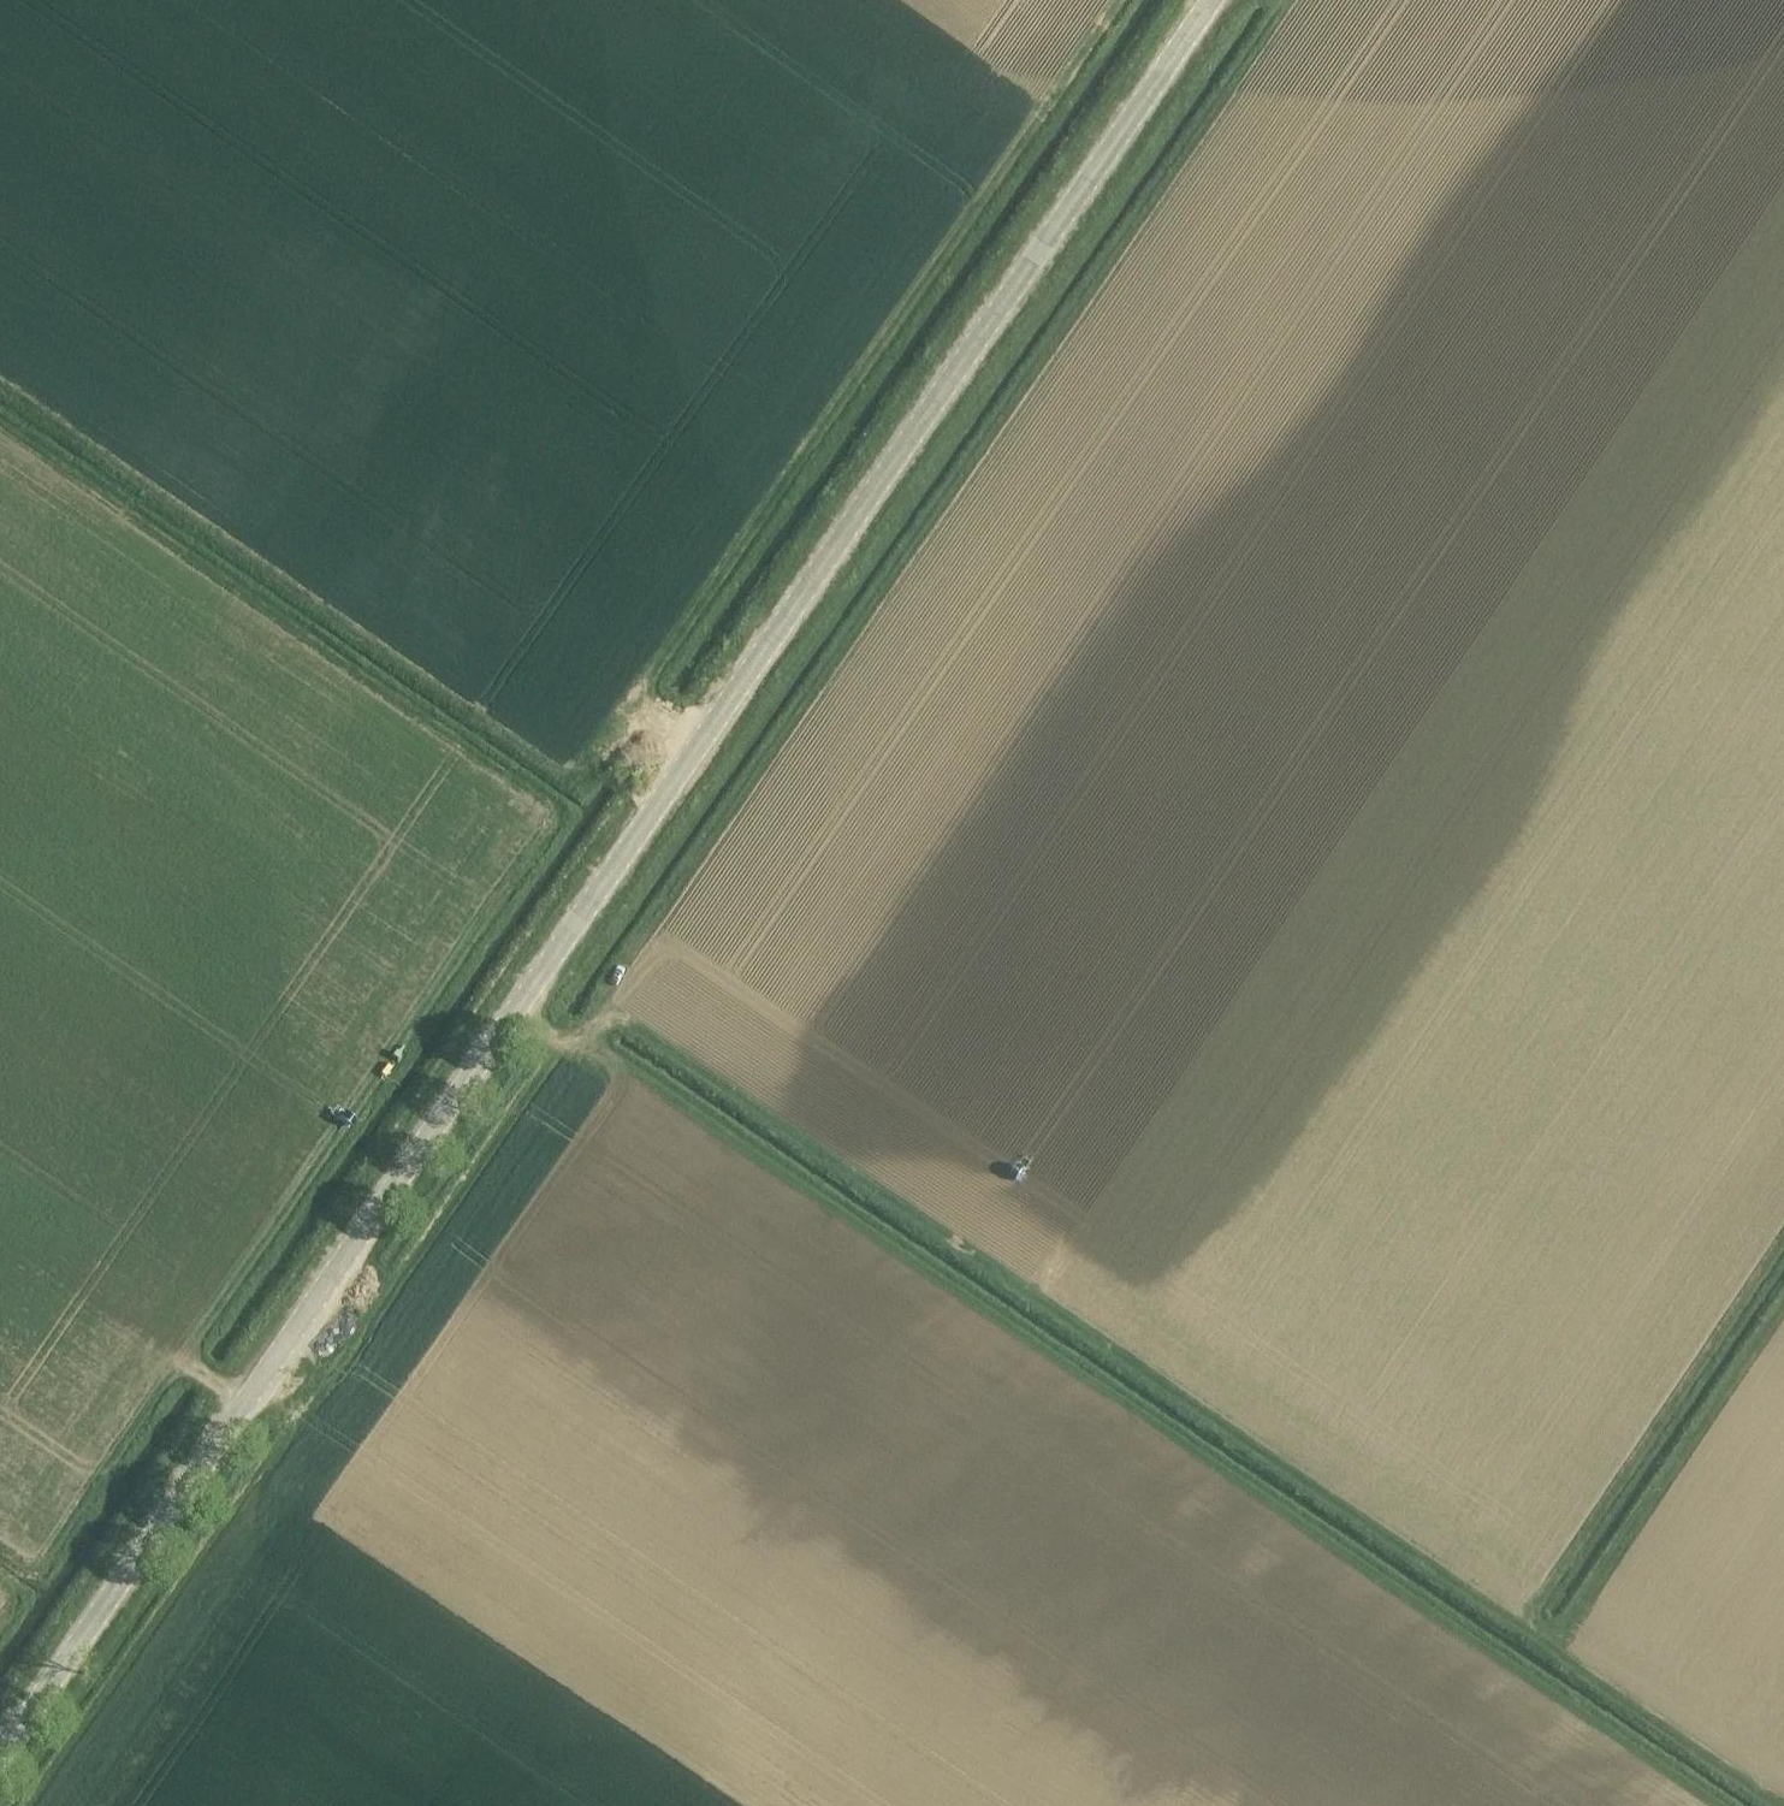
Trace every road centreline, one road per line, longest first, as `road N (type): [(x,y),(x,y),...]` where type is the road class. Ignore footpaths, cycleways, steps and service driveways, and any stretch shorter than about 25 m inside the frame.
road 1 (unclassified): [(0,1758),(1230,0)]

